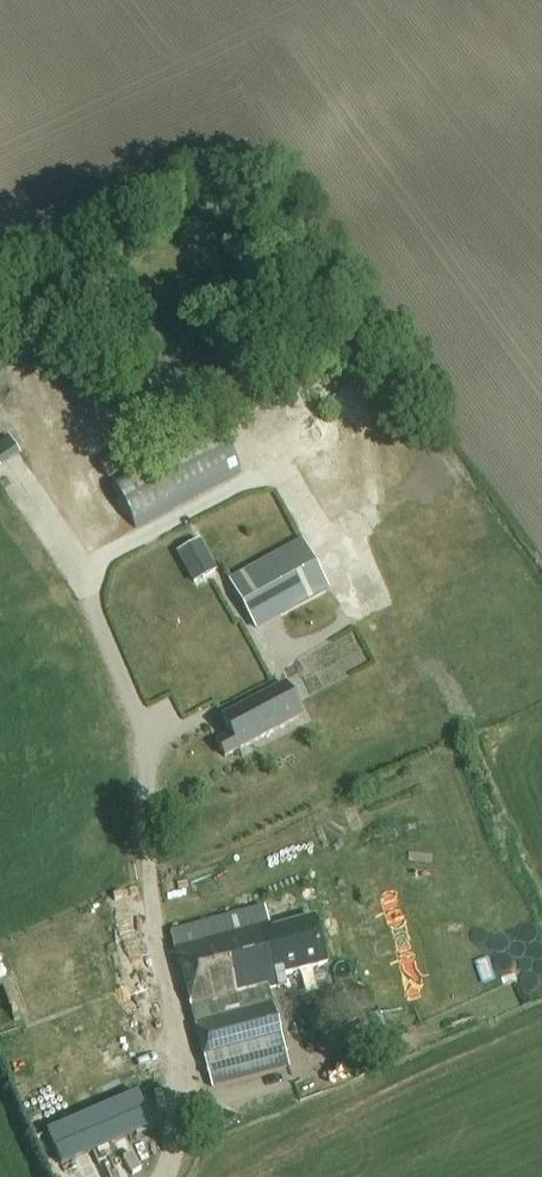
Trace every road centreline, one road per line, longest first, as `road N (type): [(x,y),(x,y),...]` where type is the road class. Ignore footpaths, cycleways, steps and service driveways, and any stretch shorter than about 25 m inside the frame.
road 1 (track): [(165,1176),(187,1102),(147,867),(152,747),(84,575),(277,468)]

